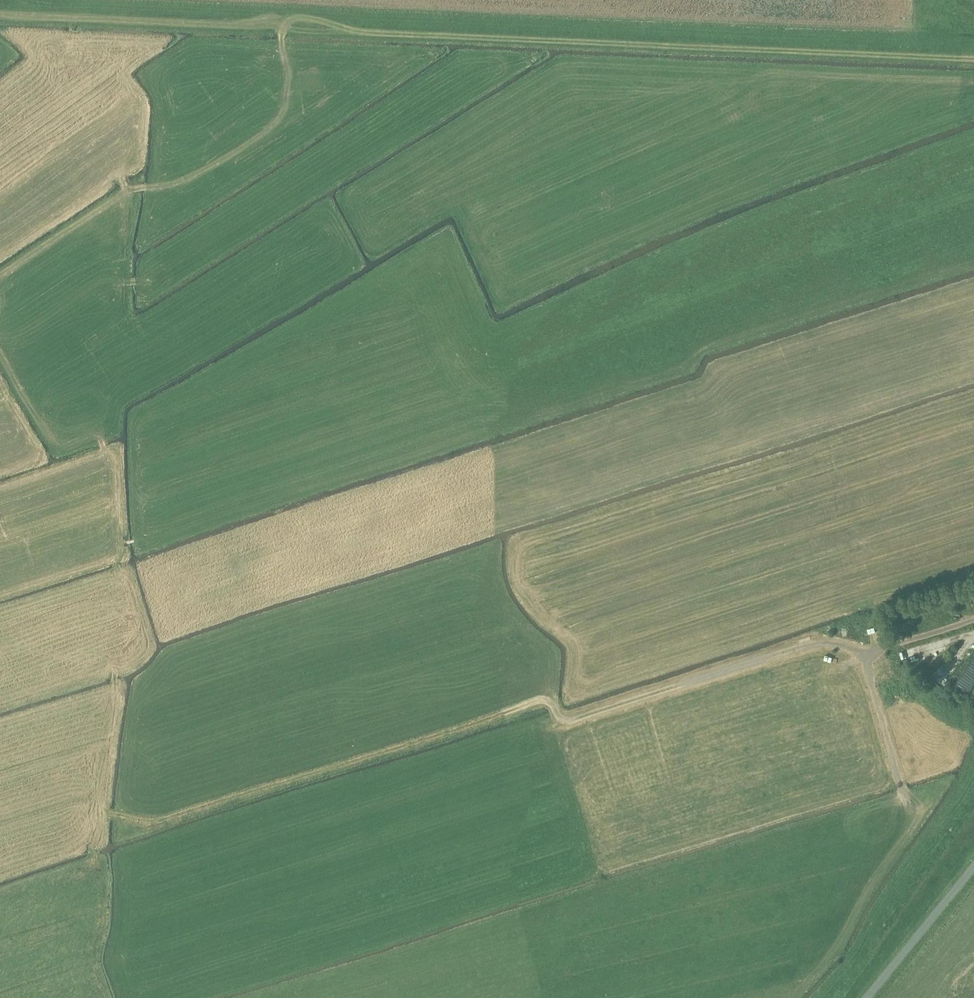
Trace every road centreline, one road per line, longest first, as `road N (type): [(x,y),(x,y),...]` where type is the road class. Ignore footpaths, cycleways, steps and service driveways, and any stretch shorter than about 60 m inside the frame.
road 1 (track): [(973,59),(0,16)]
road 2 (unclassified): [(867,997),(973,867)]

